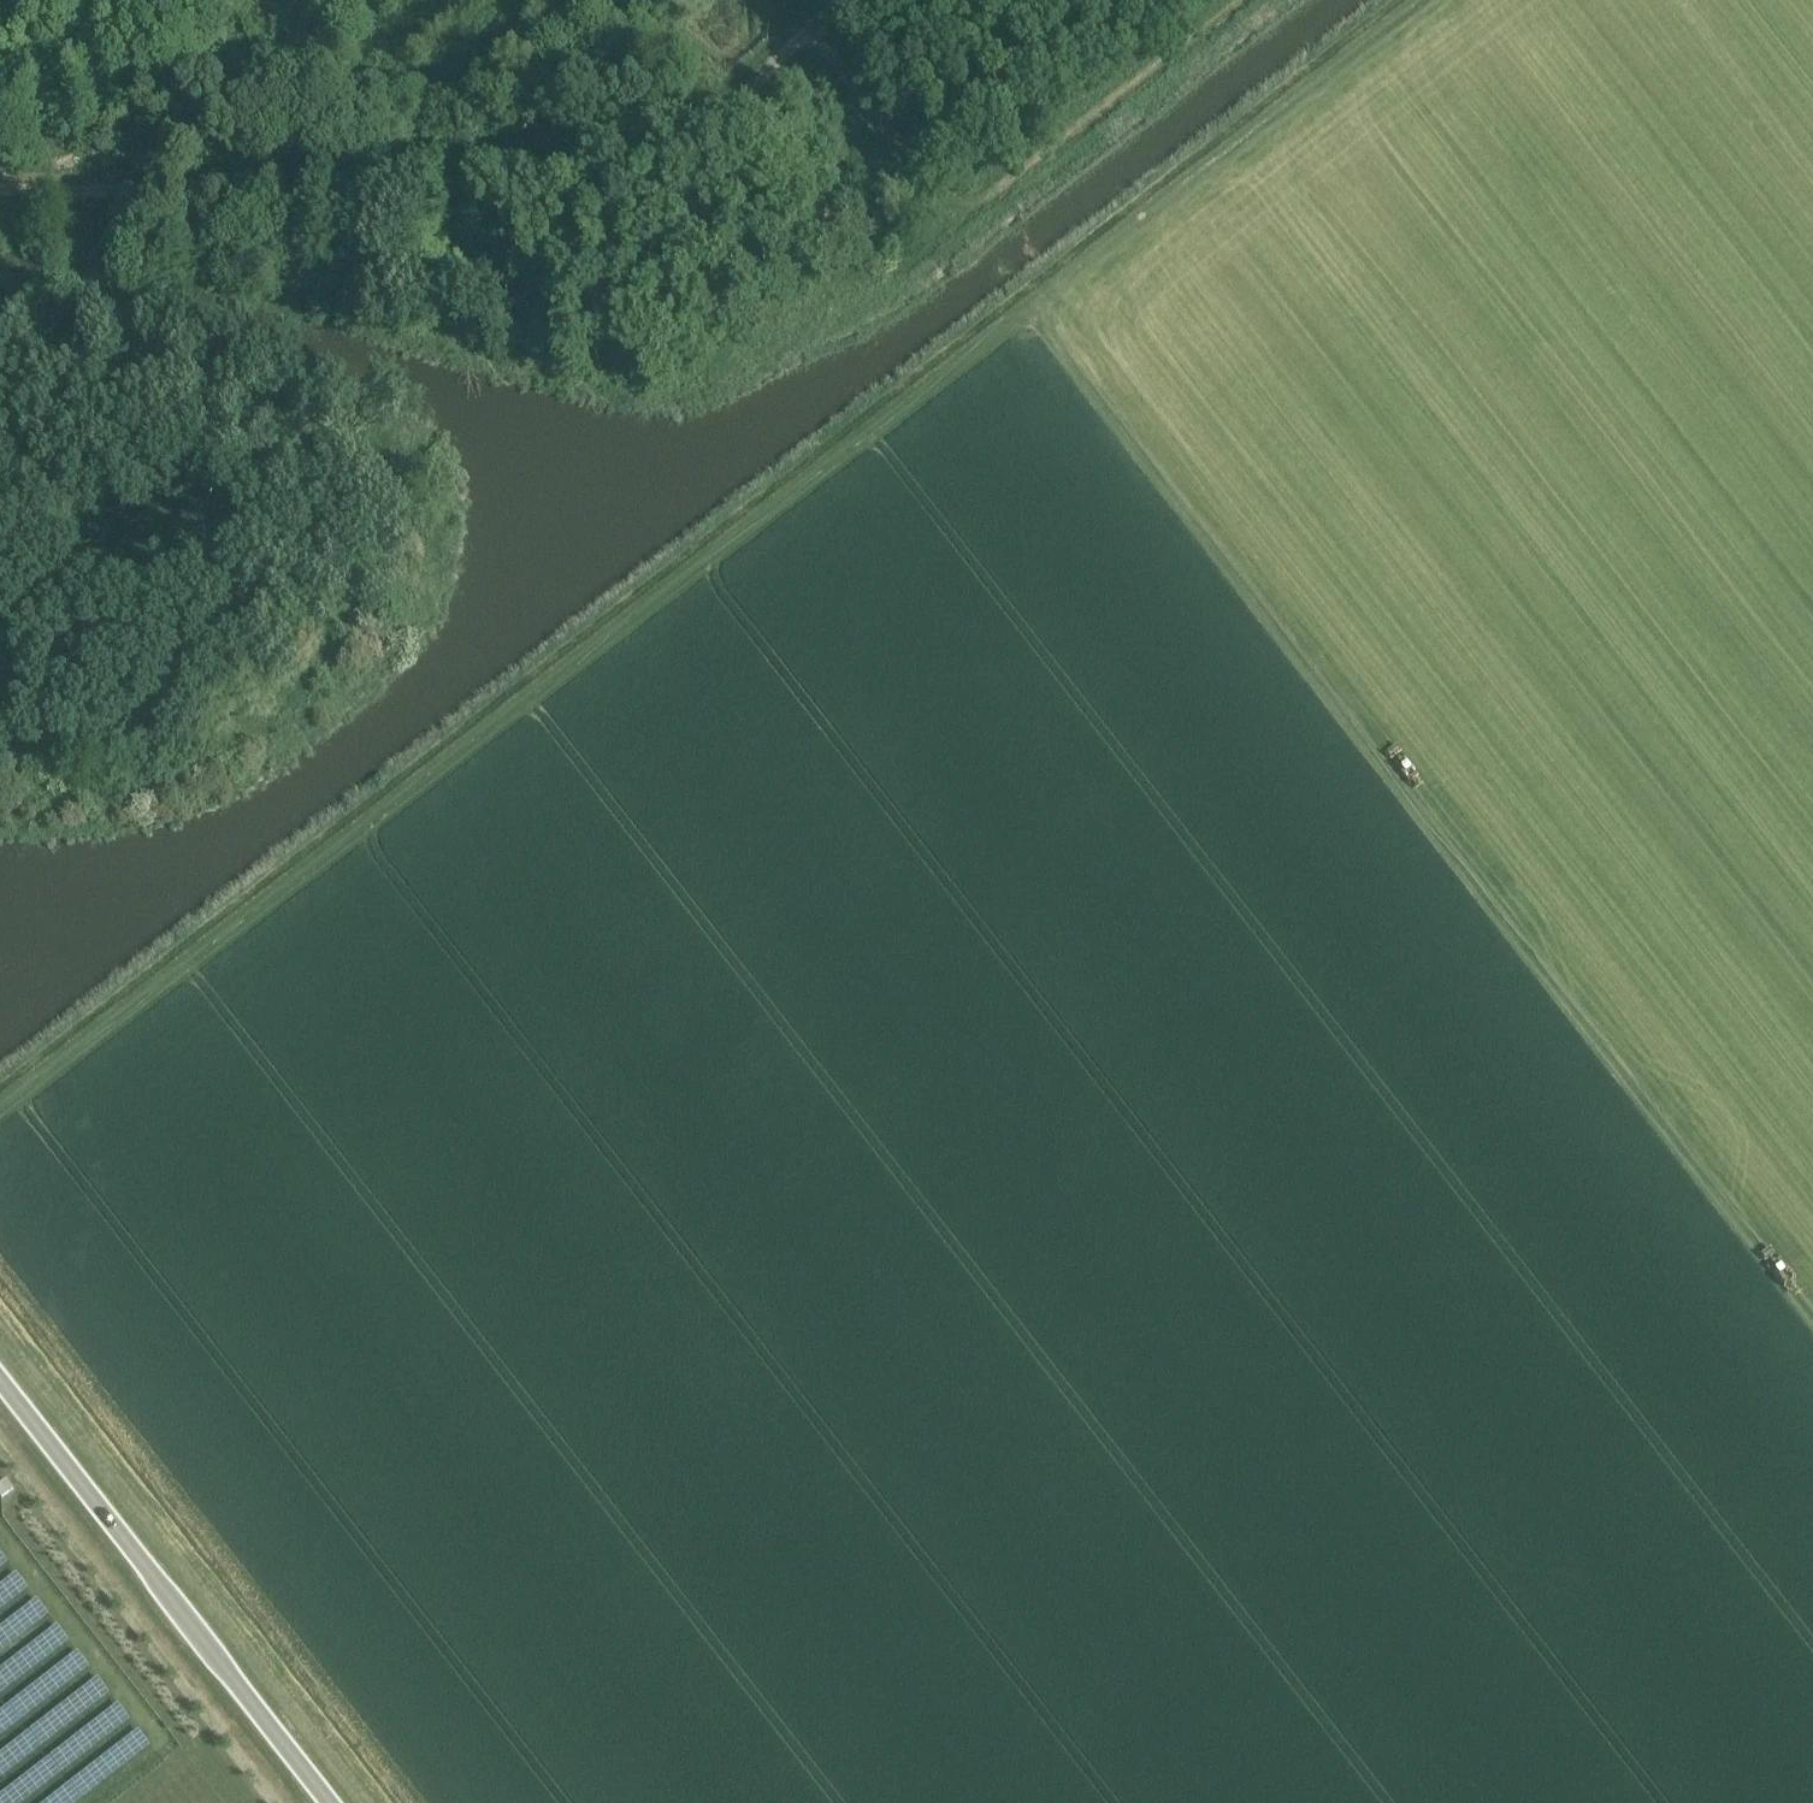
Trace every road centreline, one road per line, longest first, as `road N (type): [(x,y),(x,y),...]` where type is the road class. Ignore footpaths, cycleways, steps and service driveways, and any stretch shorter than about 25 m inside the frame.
road 1 (track): [(830,14),(704,133),(535,175),(0,179)]
road 2 (unclassified): [(329,1802),(0,1382)]

